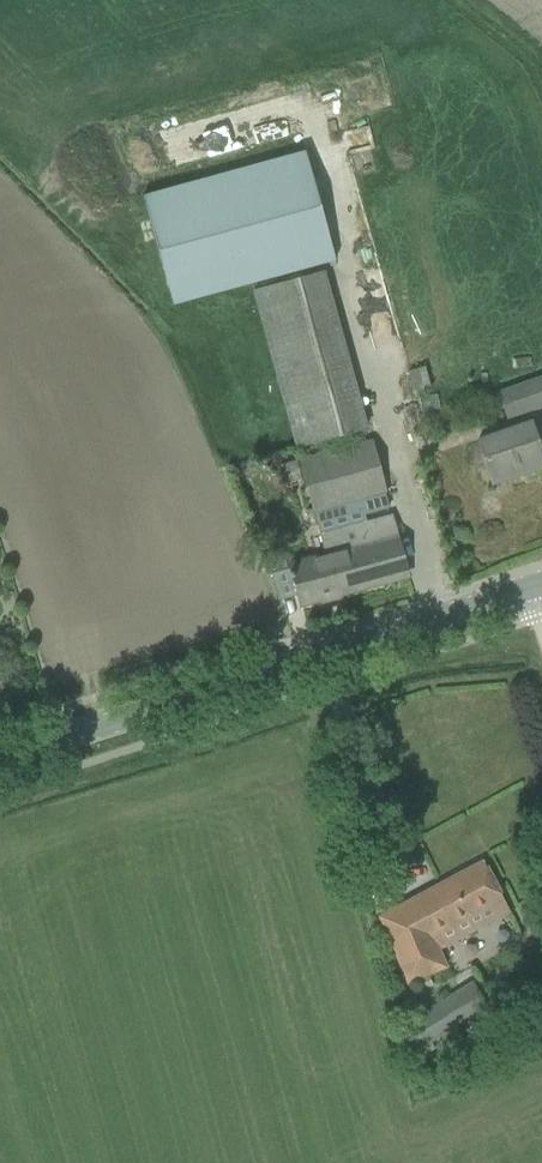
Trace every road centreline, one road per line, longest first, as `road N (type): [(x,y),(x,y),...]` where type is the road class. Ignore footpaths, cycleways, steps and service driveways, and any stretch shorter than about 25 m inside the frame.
road 1 (tertiary): [(541,585),(0,759)]

